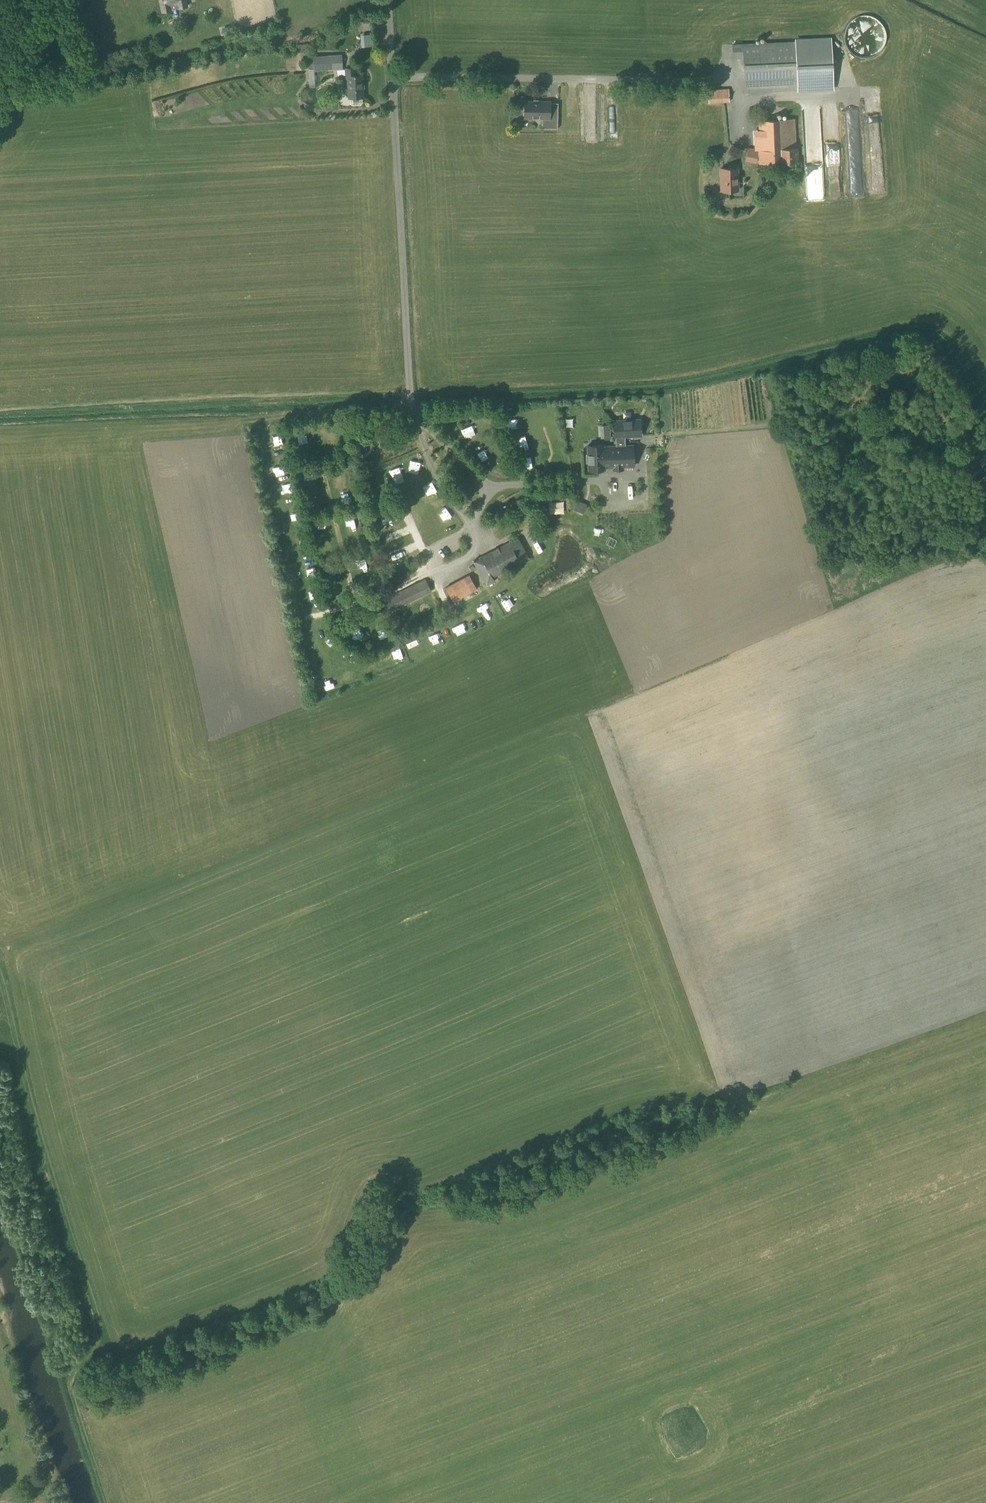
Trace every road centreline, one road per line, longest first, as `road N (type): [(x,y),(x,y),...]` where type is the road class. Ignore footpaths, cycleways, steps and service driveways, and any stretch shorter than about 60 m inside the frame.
road 1 (unclassified): [(415,409),(388,0)]

